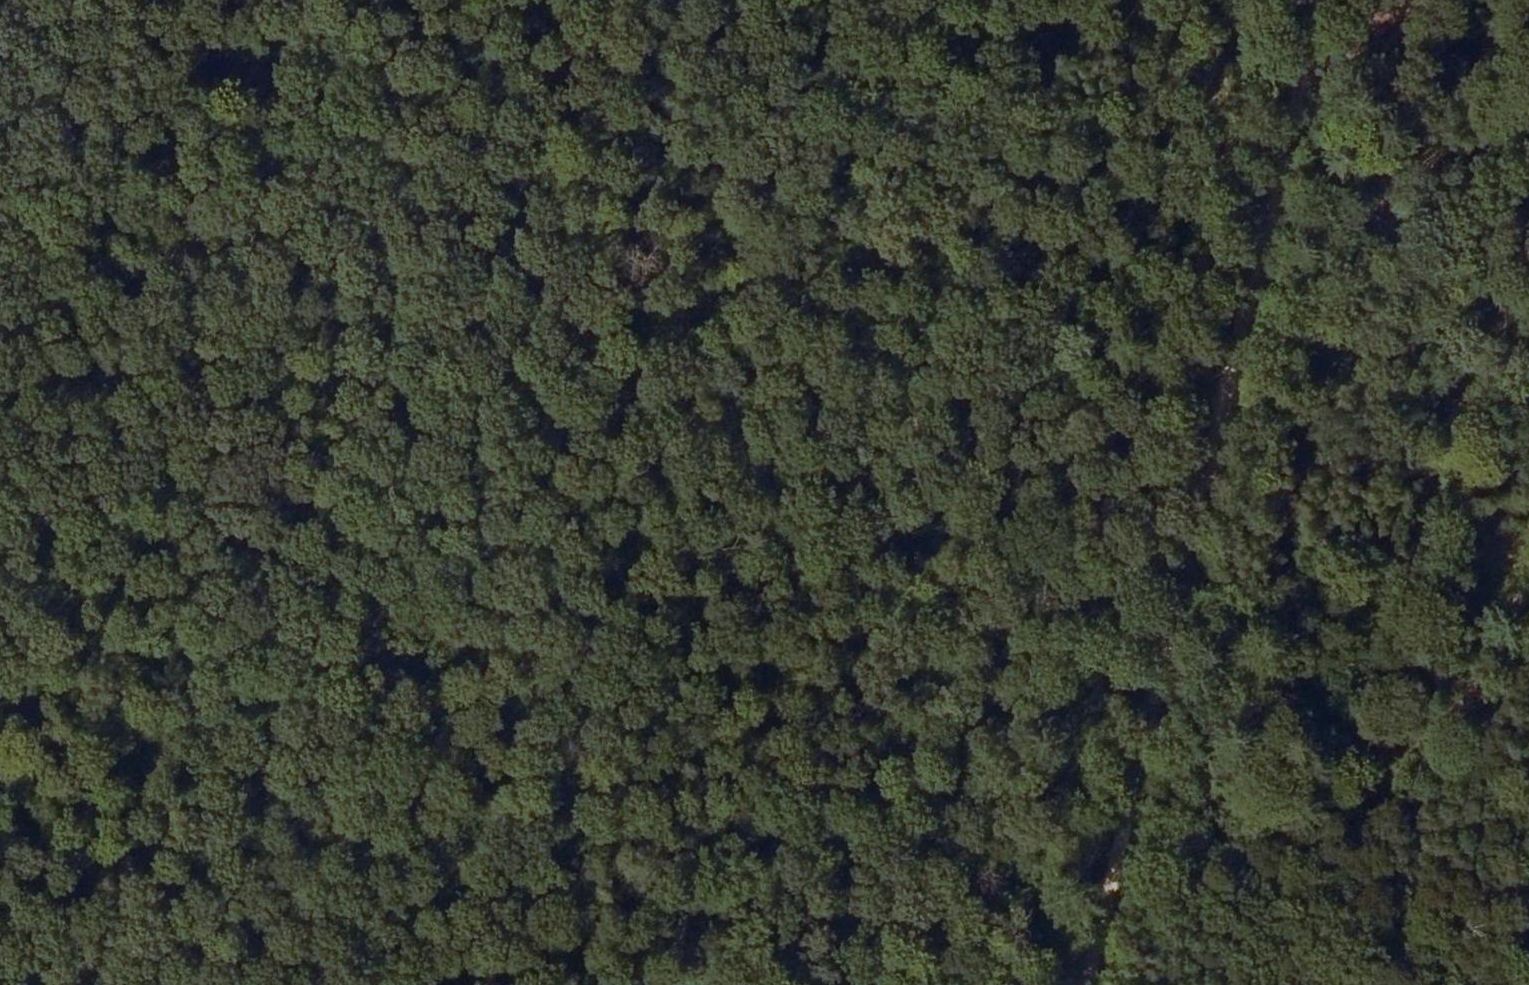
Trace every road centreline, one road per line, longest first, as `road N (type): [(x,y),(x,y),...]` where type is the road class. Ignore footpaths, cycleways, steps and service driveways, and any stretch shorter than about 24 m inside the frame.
road 1 (track): [(1086,984),(1327,0)]

